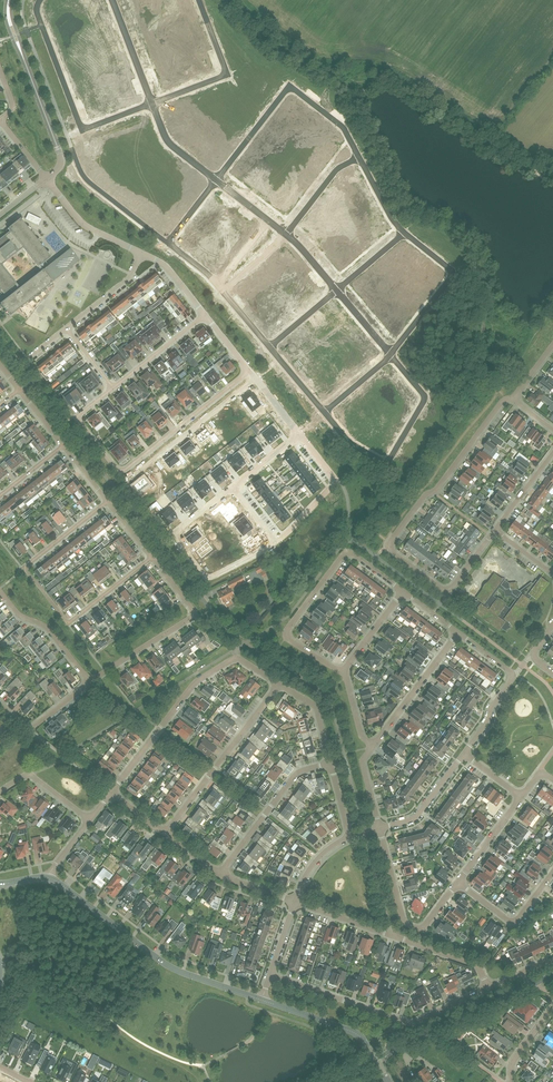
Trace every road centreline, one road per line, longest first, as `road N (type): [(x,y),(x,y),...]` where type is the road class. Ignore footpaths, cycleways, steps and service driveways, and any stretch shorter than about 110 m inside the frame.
road 1 (residential): [(495,530),(447,590),(389,546),(501,402),(516,398)]
road 2 (residential): [(249,370),(119,473),(76,418),(113,387)]
road 3 (tertiary): [(262,1000),(163,963),(48,876)]
road 4 (residential): [(359,159),(339,124),(290,89),(216,181)]
road 5 (residential): [(490,988),(469,962),(295,902)]
road 6 (residential): [(42,0),(38,12),(82,130),(151,104)]
road 7 (residential): [(325,412),(355,444),(388,460),(425,397),(391,356)]
road 8 (unclassified): [(375,1058),(552,975)]
road 9 (tertiary): [(47,179),(61,158),(9,19),(9,0)]
road 10 (residential): [(165,833),(279,684)]
road 11 (residential): [(236,659),(193,684),(111,793)]
road 12 (residential): [(68,623),(25,569),(107,501)]
road 13 (residential): [(379,828),(408,926),(427,924),(458,883)]
road 14 (residential): [(344,670),(287,635),(348,552)]
road 15 (residential): [(403,233),(452,273),(389,354)]
road 16 (residential): [(222,875),(295,775),(330,763)]
road 17 (residential): [(151,104),(225,74),(197,0)]
road 18 (residential): [(216,181),(168,244),(217,286)]
road 19 (residential): [(373,747),(458,633)]
road 20 (residential): [(395,1018),(270,975)]
road 21 (tertiary): [(375,1058),(352,1031),(262,1000)]
road 22 (residential): [(90,682),(45,626),(18,615),(0,592)]
road 23 (residential): [(458,883),(513,921),(552,872)]
road 24 (residential): [(232,486),(173,534),(205,576)]
road 25 (residential): [(90,682),(195,613)]
road 26 (residential): [(141,253),(85,226),(47,179)]

